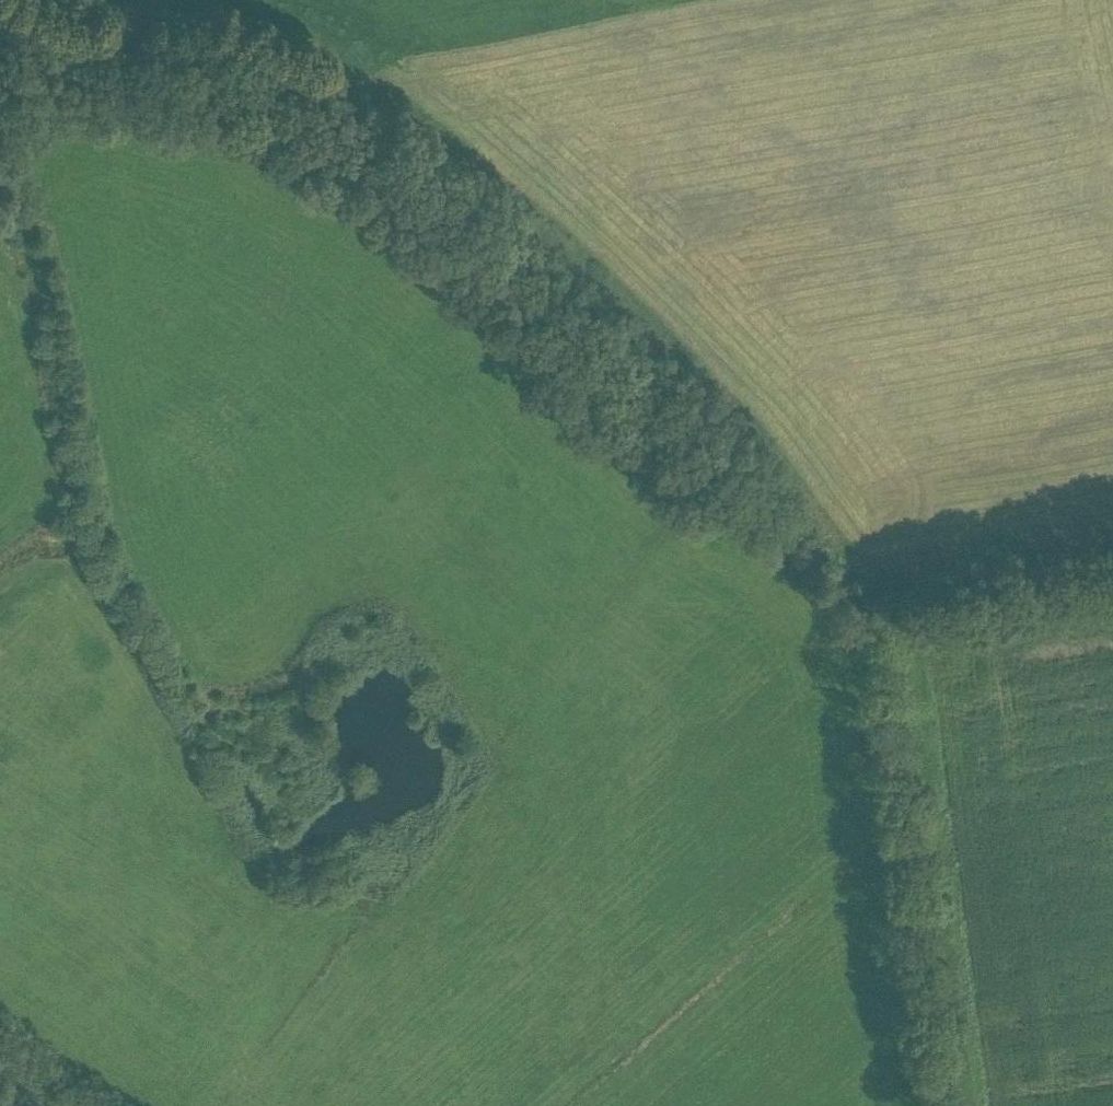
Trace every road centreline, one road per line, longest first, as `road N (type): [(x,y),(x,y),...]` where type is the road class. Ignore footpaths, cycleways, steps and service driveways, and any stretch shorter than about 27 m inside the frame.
road 1 (track): [(0,15),(247,48)]

